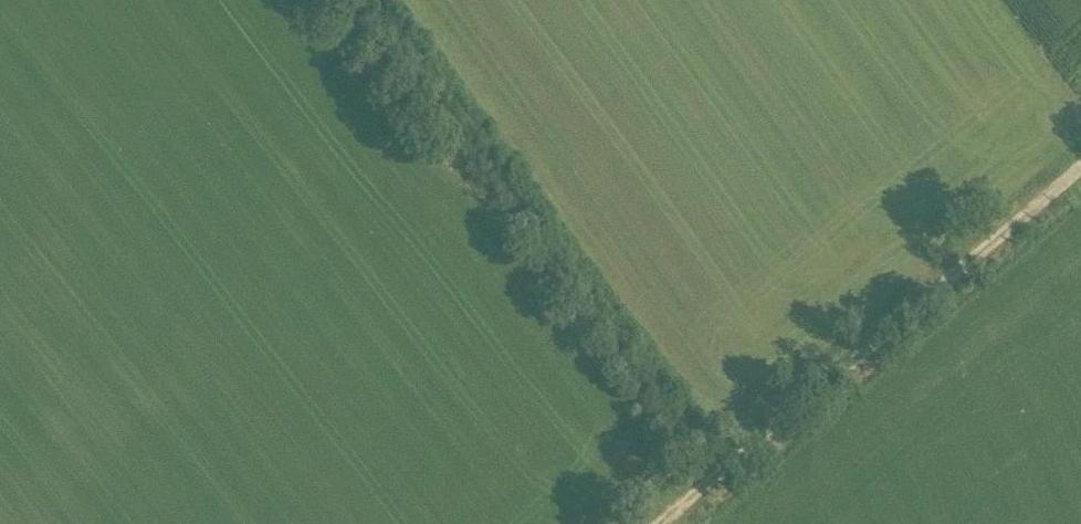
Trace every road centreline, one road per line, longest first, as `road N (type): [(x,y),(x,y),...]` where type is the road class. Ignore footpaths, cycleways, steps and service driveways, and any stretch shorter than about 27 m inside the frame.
road 1 (track): [(665,523),(1080,171)]

